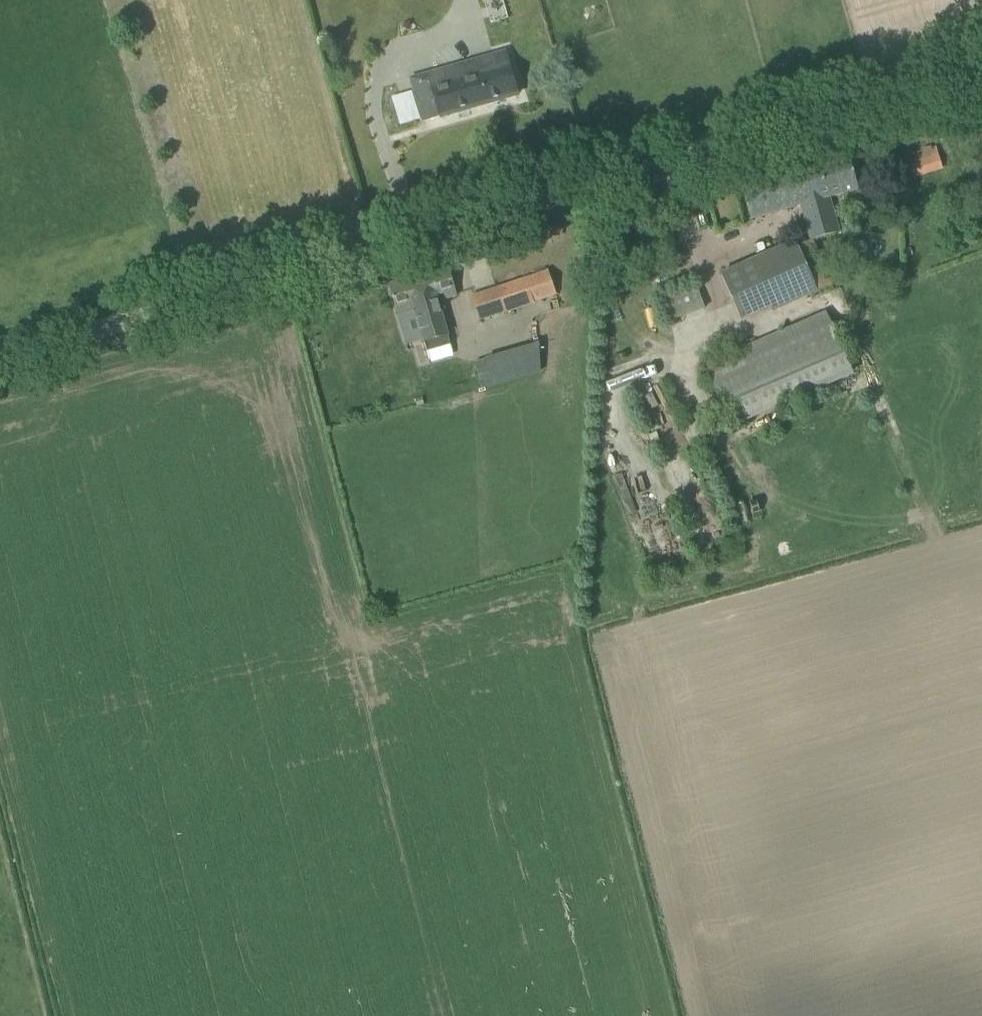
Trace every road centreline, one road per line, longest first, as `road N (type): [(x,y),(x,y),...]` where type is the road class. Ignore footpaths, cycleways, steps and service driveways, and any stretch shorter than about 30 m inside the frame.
road 1 (unclassified): [(0,361),(981,78)]

